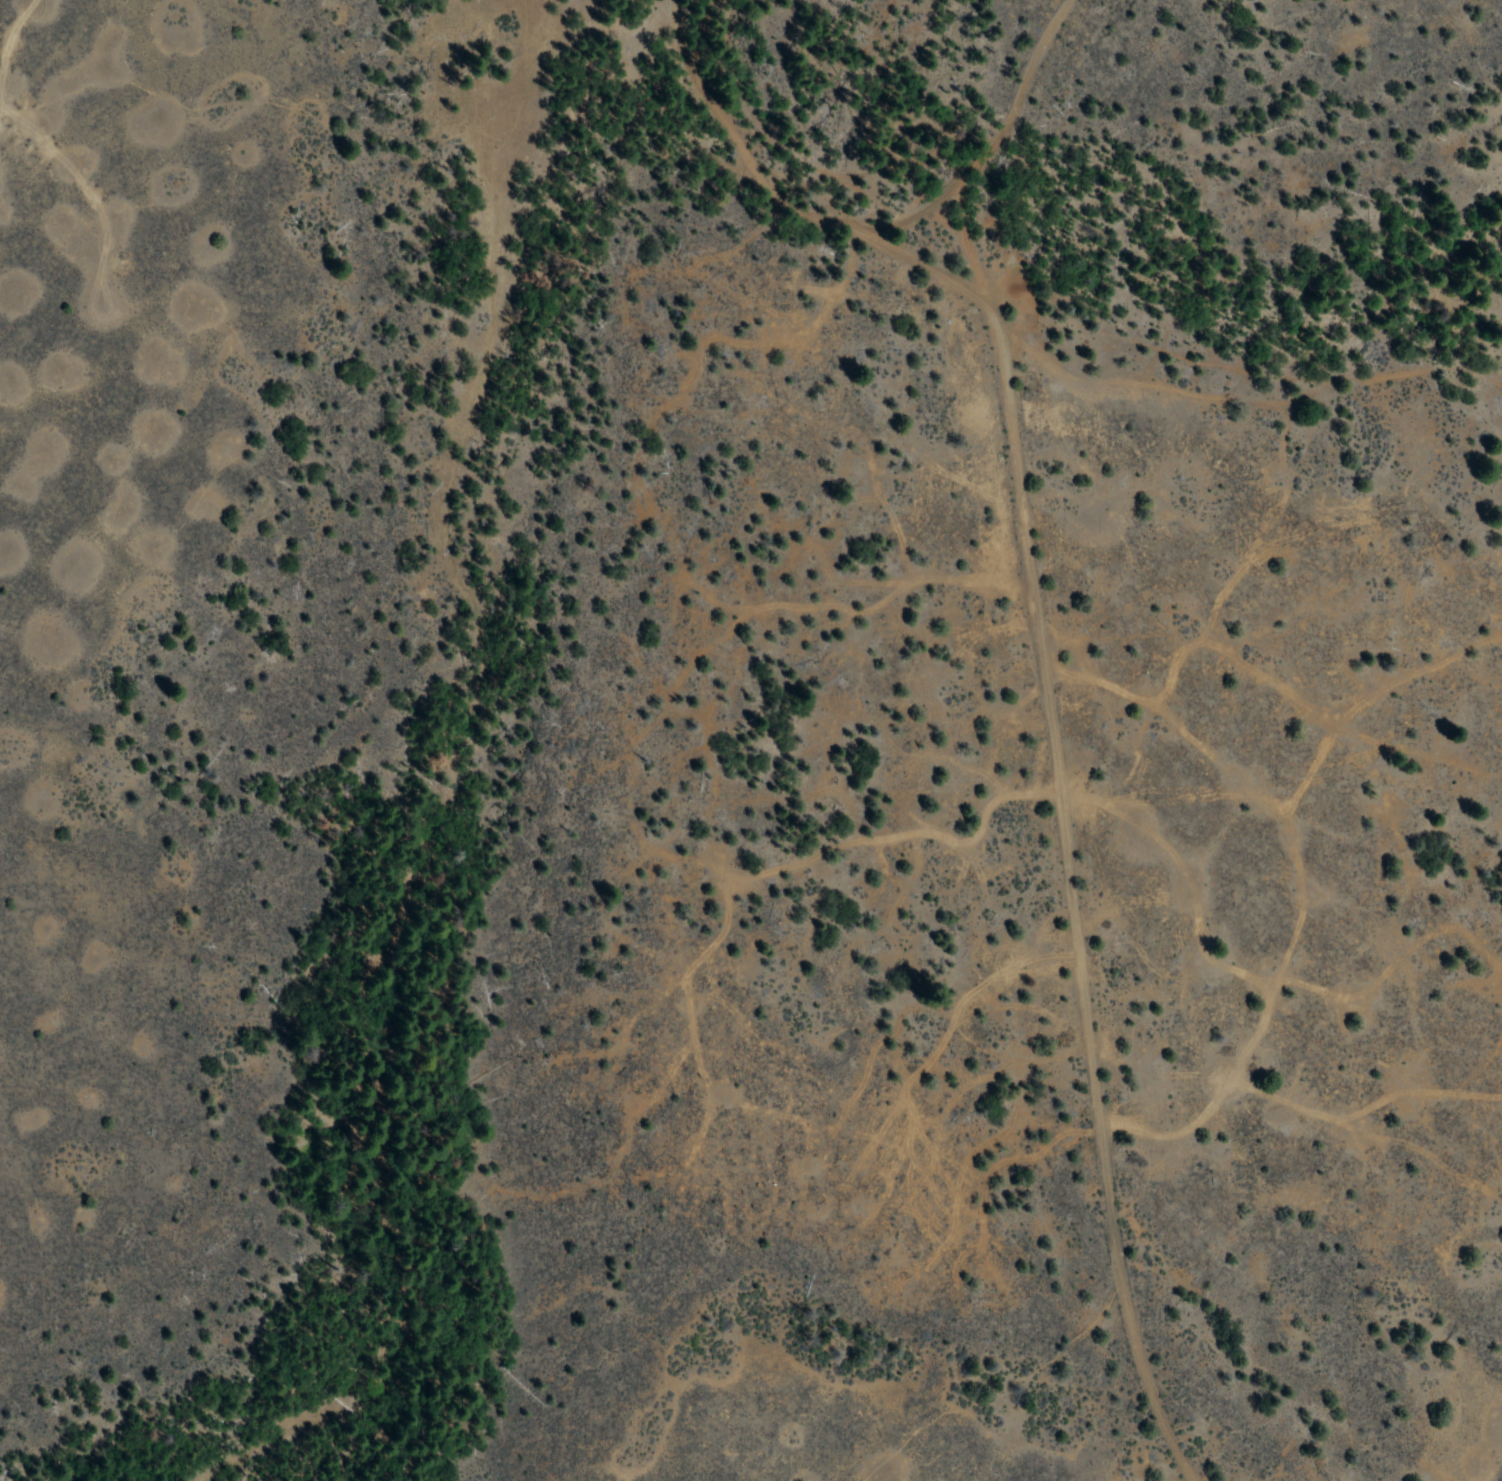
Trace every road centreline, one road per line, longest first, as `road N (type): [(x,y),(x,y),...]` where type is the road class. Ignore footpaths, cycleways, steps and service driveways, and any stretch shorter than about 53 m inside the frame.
road 1 (residential): [(1167,1432),(1121,1301),(1020,522),(983,299)]
road 2 (residential): [(1448,369),(1203,398),(1051,357),(983,299),(745,158),(685,61),(674,0)]

